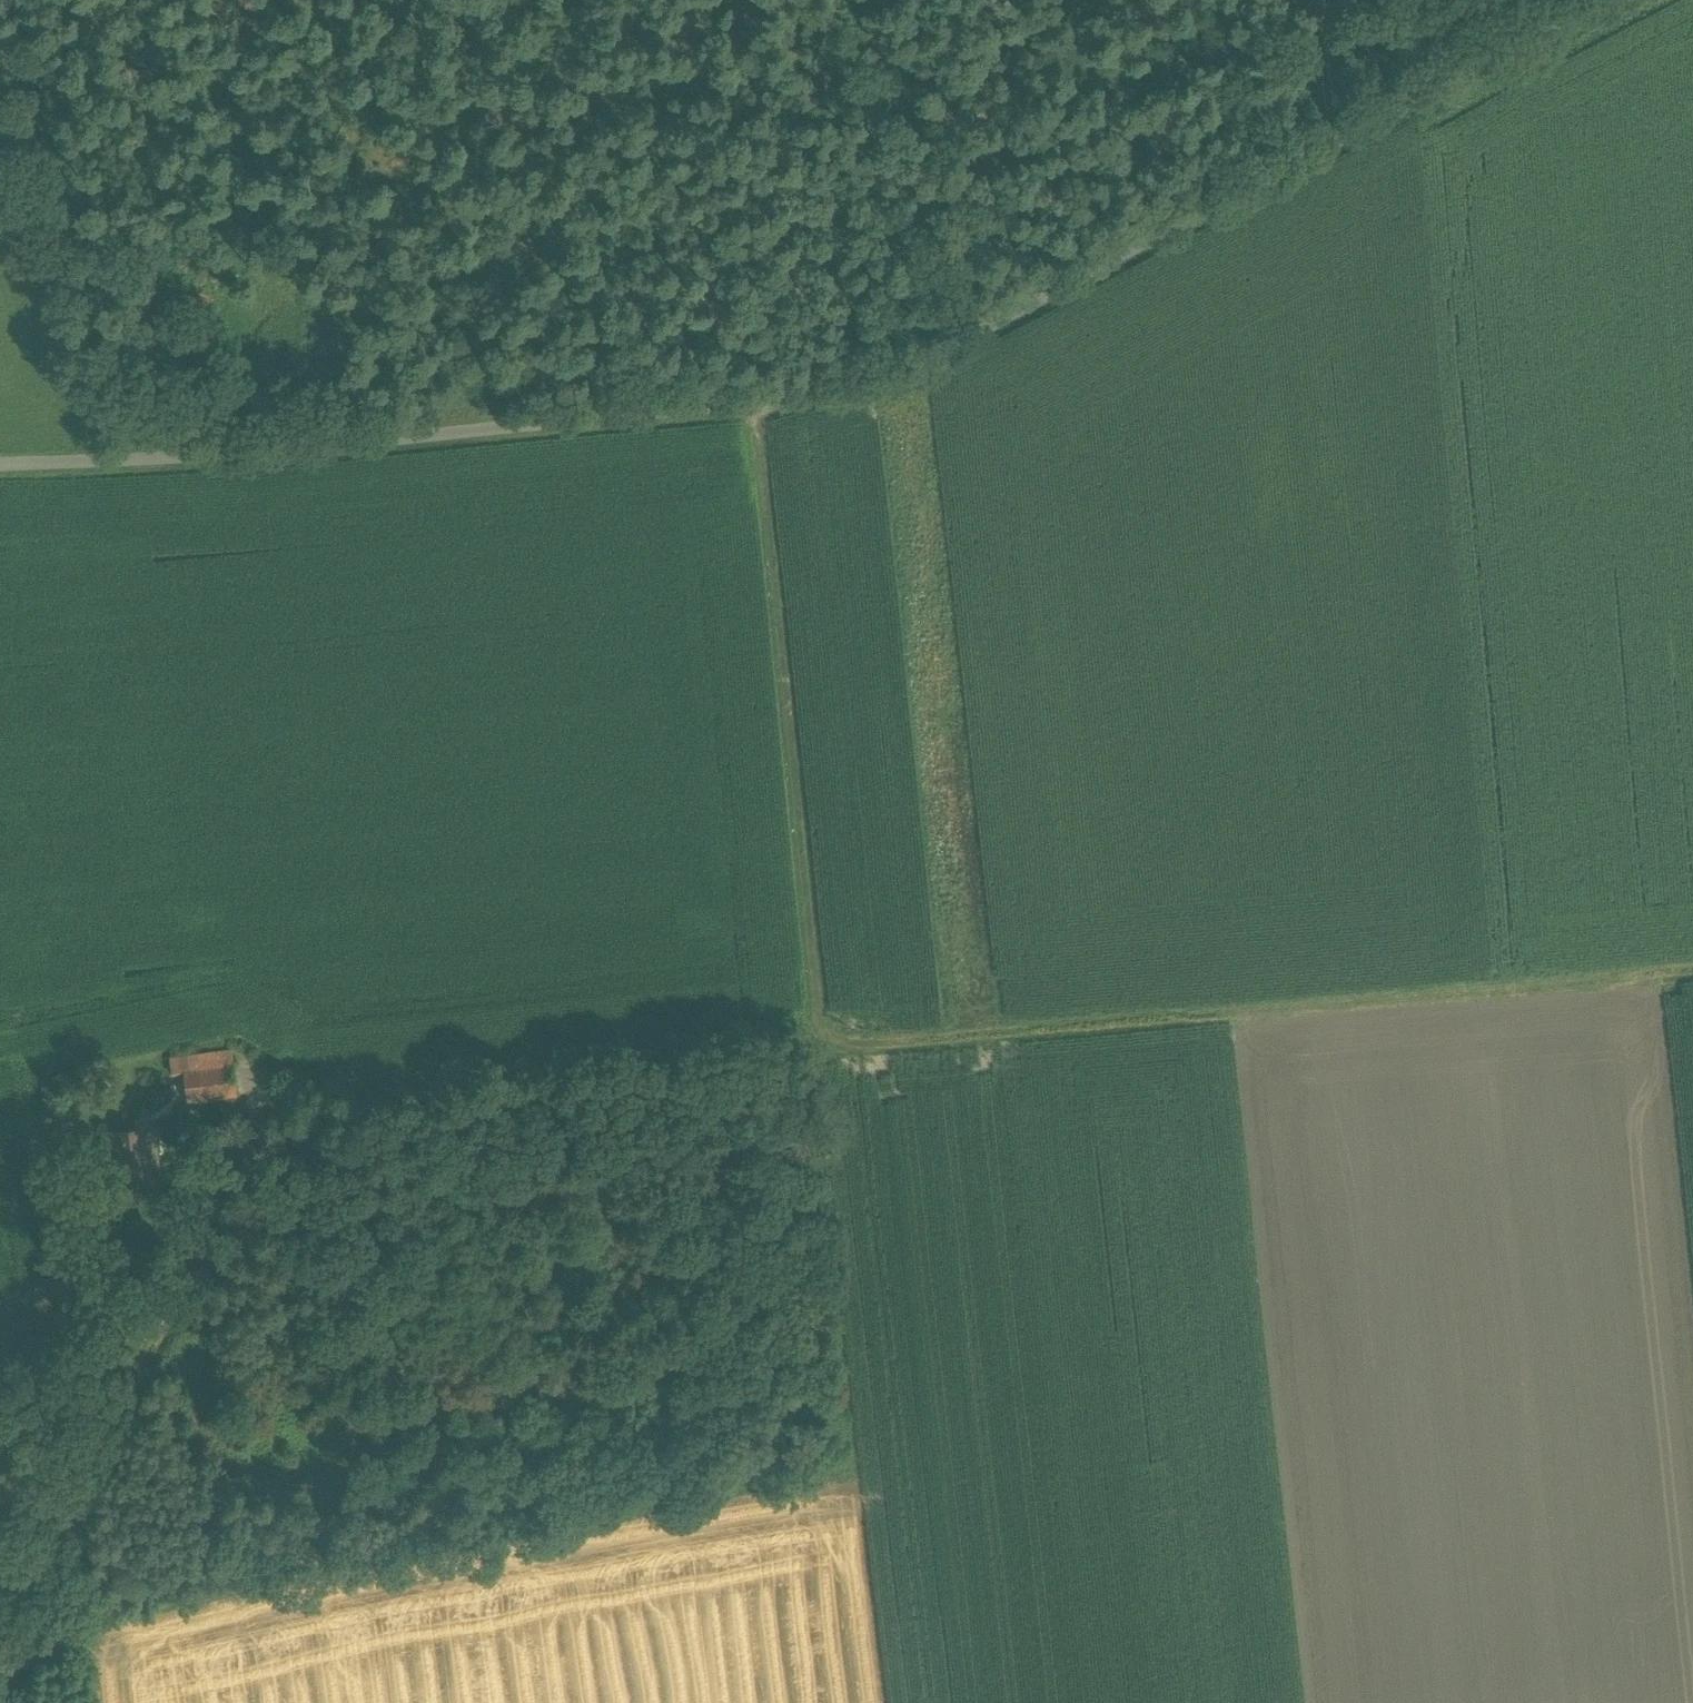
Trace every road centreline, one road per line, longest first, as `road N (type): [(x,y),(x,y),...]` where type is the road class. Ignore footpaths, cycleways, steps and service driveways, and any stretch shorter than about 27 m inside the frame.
road 1 (unclassified): [(1620,0),(977,341),(856,392),(228,460),(0,469)]
road 2 (track): [(1692,982),(819,1061),(772,403)]

